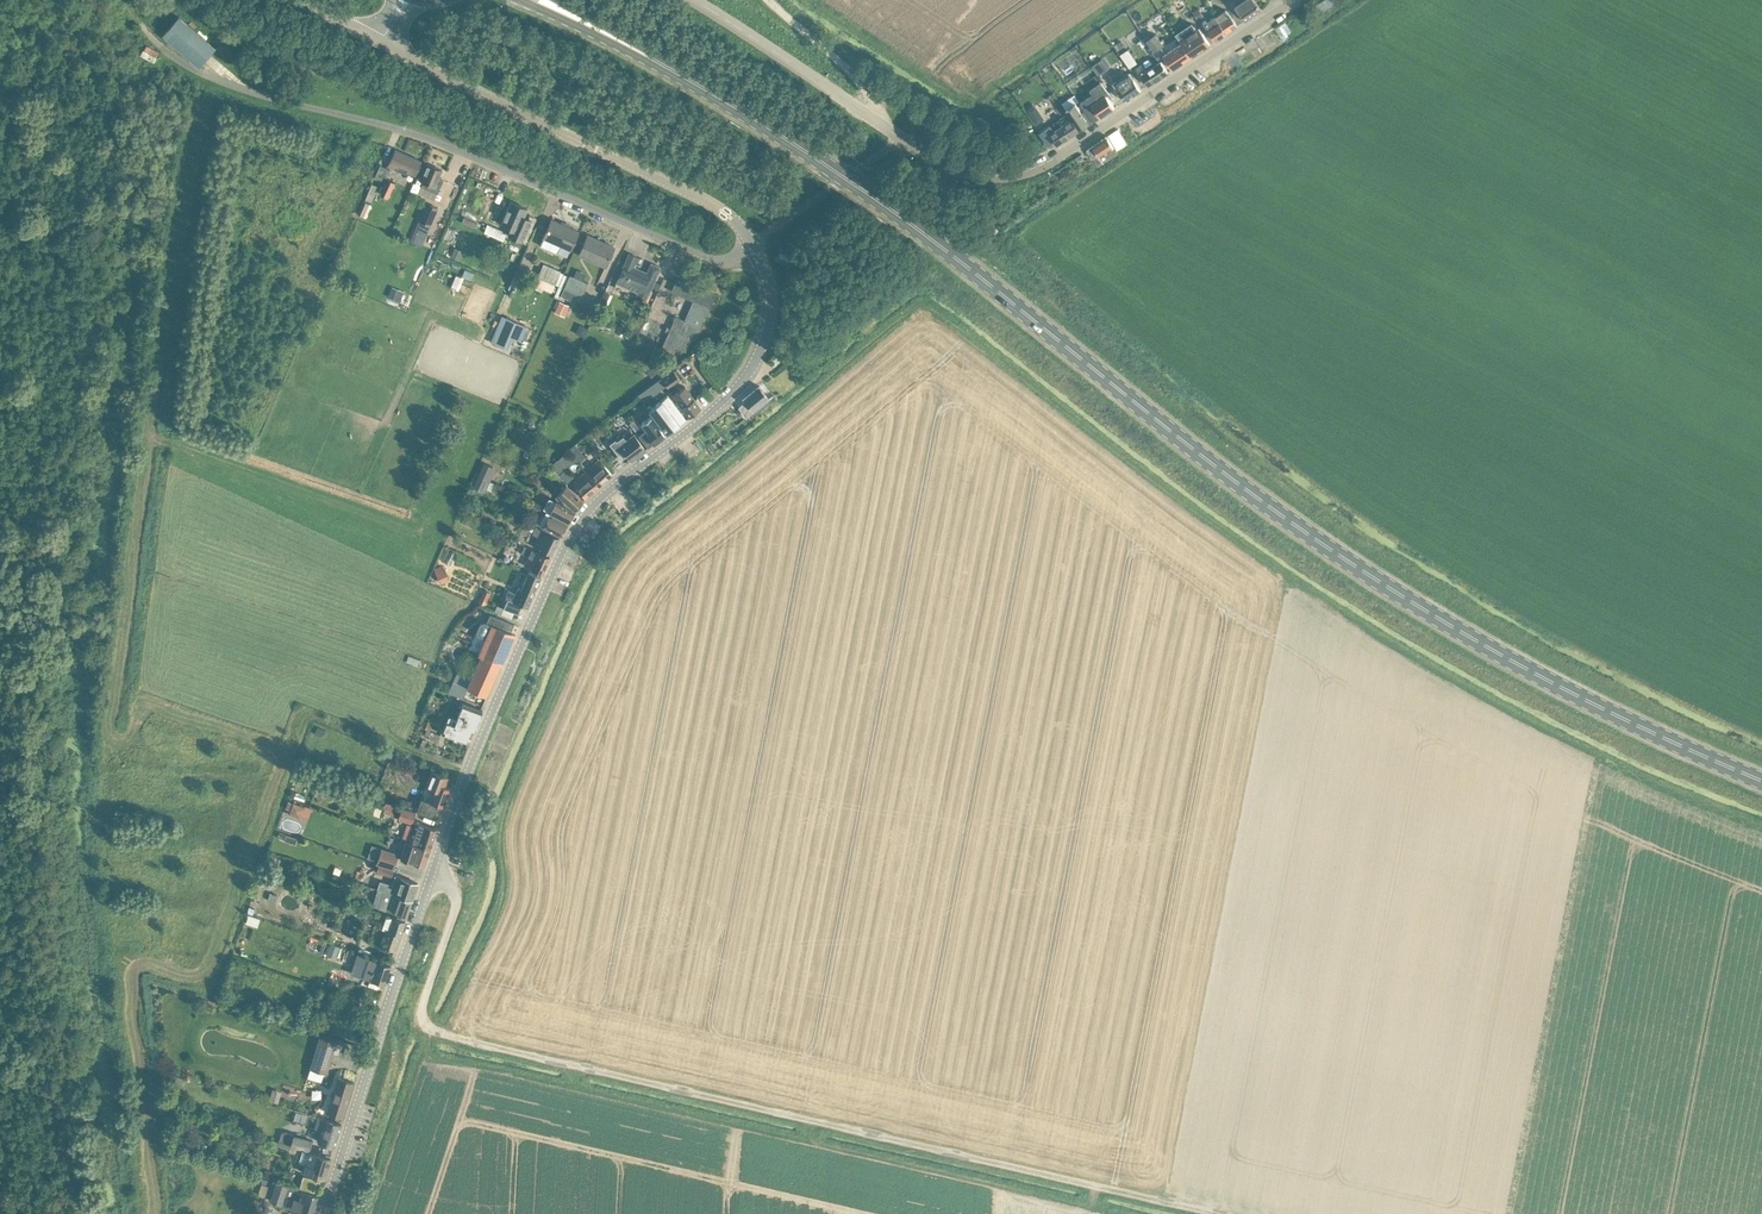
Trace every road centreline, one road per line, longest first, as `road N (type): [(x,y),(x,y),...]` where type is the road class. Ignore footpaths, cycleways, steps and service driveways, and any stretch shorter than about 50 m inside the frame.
road 1 (primary): [(1761,780),(1523,667),(1307,534),(859,187),(665,65),(558,8)]
road 2 (unclassified): [(436,865),(566,539),(594,503),(719,404),(748,370),(769,301),(752,243)]
road 3 (tertiary): [(900,139),(971,174),(1007,176),(1049,163),(1293,0)]
road 4 (unclassified): [(752,243),(727,214),(691,193),(379,40)]
road 5 (unclassified): [(752,243),(698,254),(408,132)]
road 6 (unclassified): [(325,1213),(436,865)]
road 7 (track): [(408,132),(213,78),(150,35),(127,0)]
road 8 (tertiary): [(900,139),(695,0)]
road 9 (unclassified): [(435,1027),(422,1010),(457,905),(436,865)]

